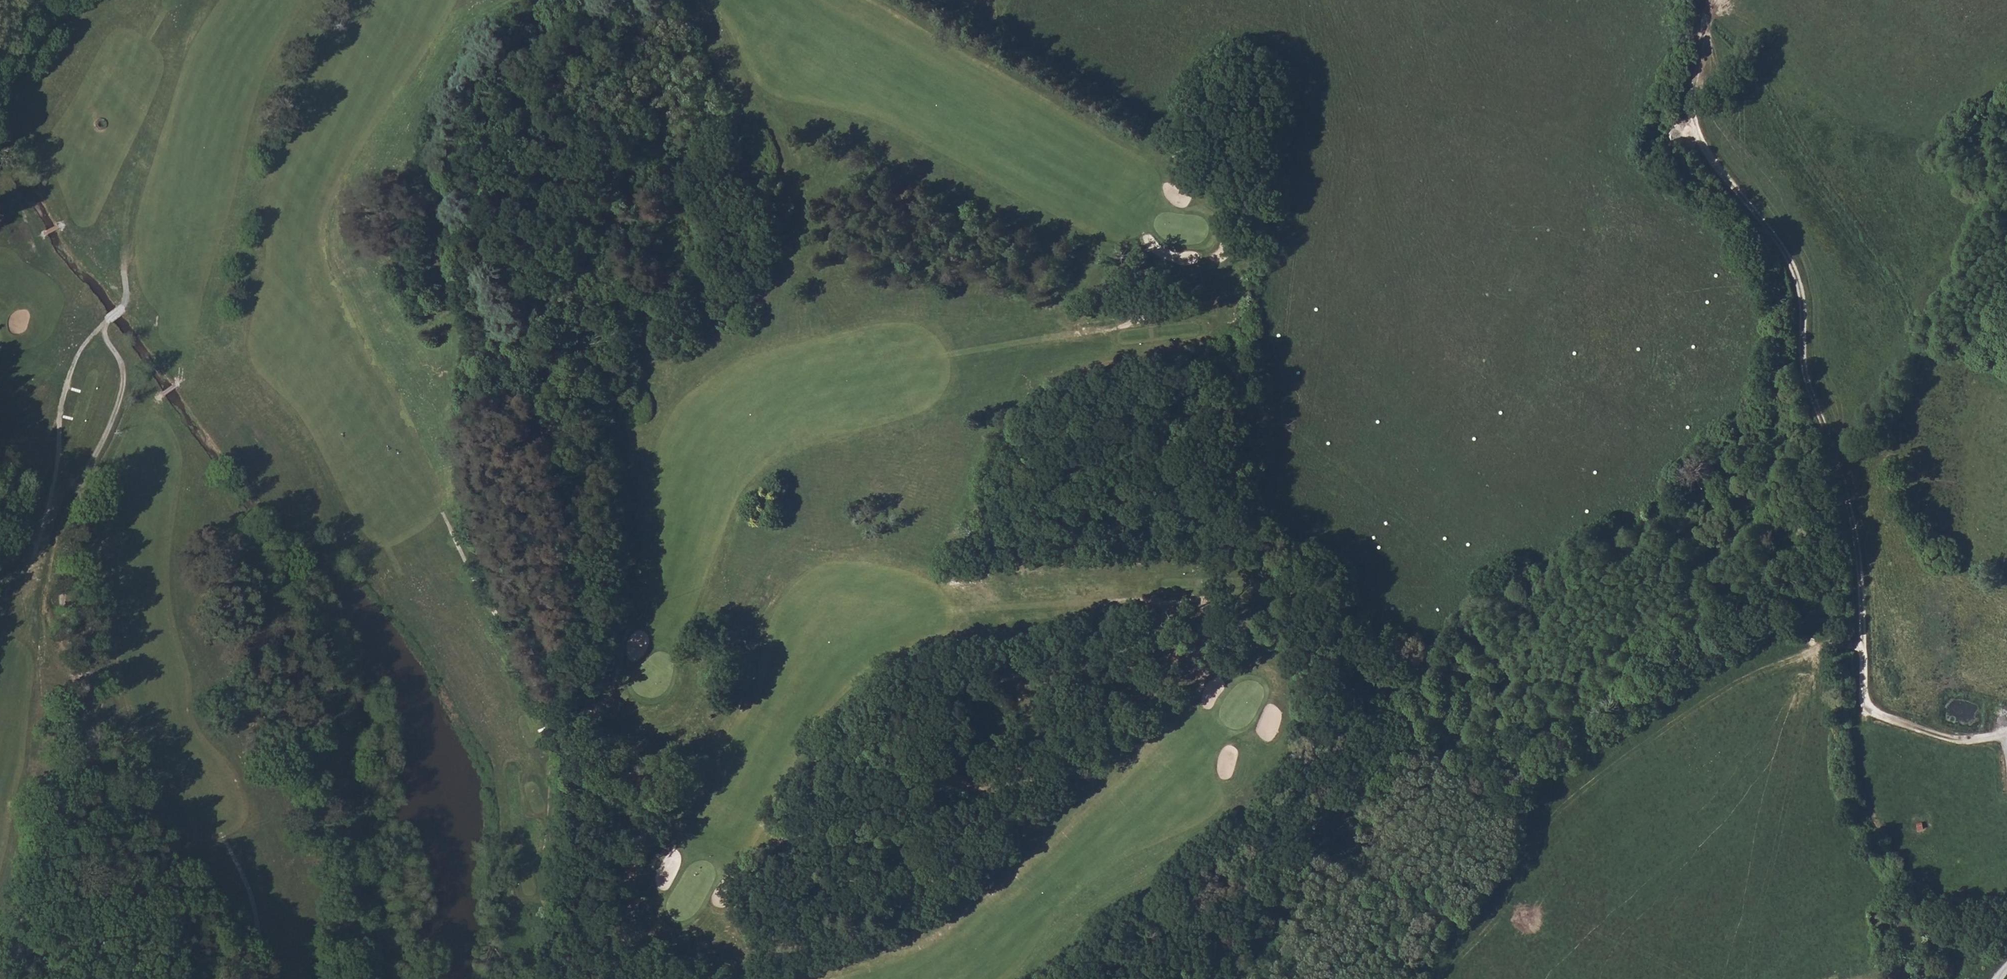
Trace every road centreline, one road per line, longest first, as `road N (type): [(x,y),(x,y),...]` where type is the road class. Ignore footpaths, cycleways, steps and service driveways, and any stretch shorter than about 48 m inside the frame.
road 1 (track): [(2006,734),(1964,739),(1867,706),(1852,515),(1805,376),(1792,267),(1695,131),(1707,0)]

